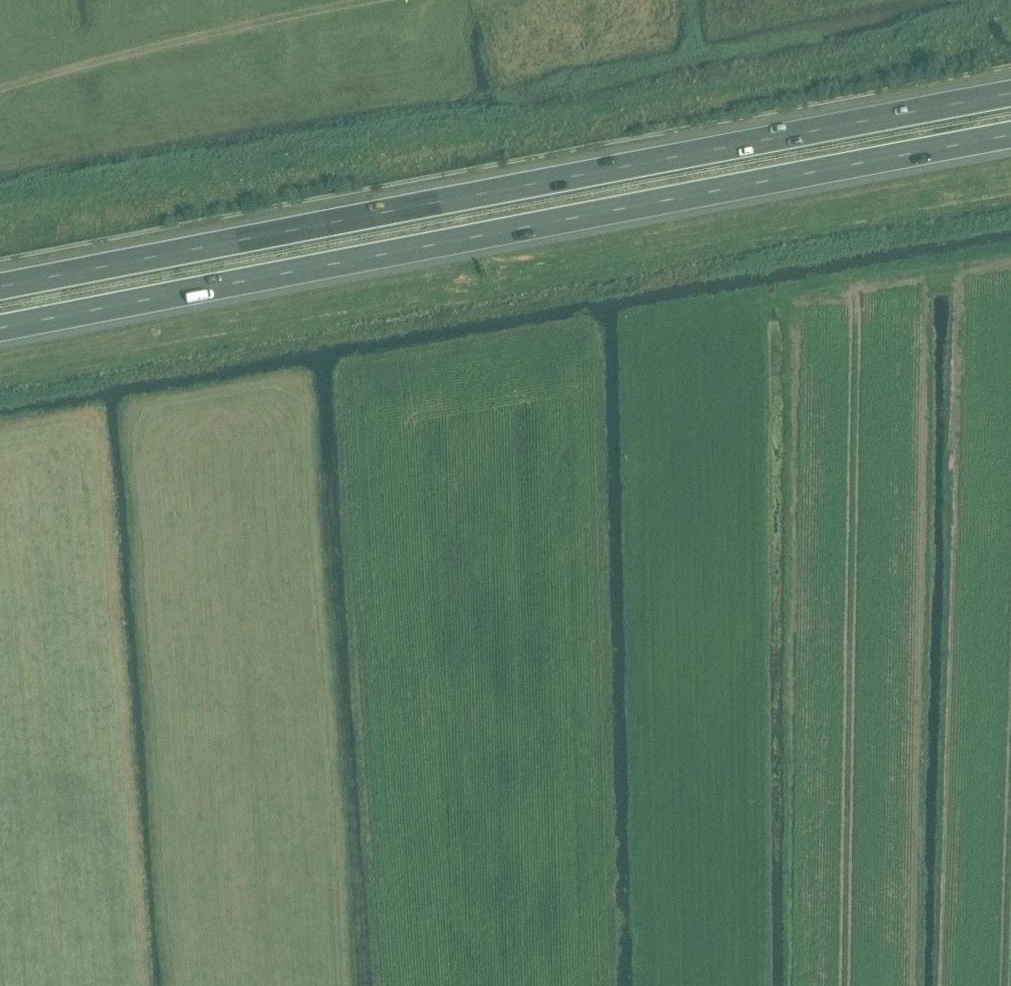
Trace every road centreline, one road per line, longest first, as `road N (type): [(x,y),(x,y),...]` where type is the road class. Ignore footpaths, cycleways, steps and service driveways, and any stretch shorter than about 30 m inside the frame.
road 1 (trunk): [(1010,94),(0,287)]
road 2 (trunk): [(0,329),(1010,136)]
road 3 (track): [(0,90),(374,0)]

